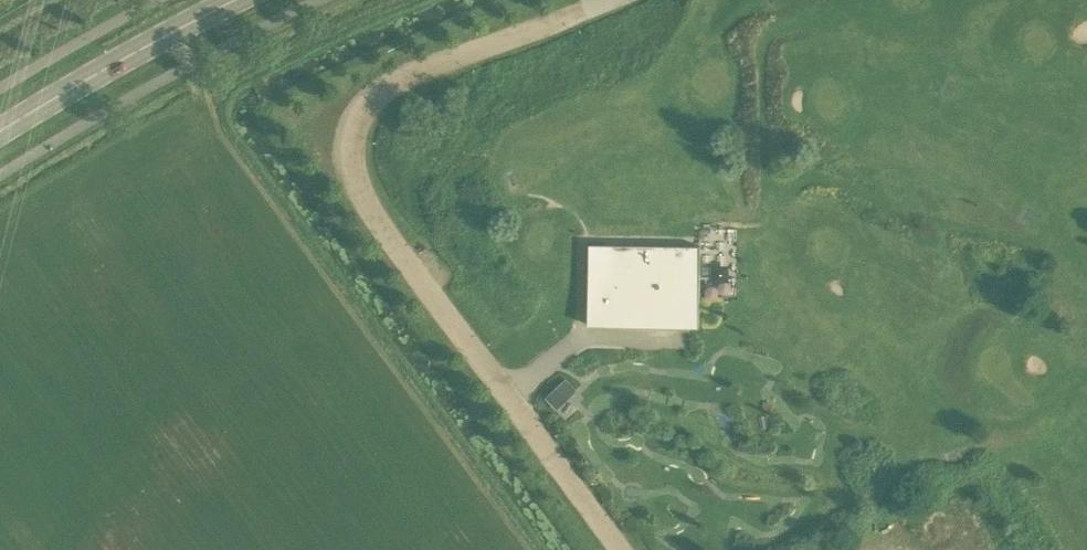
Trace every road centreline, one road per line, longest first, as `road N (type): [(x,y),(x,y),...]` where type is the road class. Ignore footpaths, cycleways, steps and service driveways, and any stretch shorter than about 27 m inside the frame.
road 1 (secondary): [(235,0),(0,128)]

